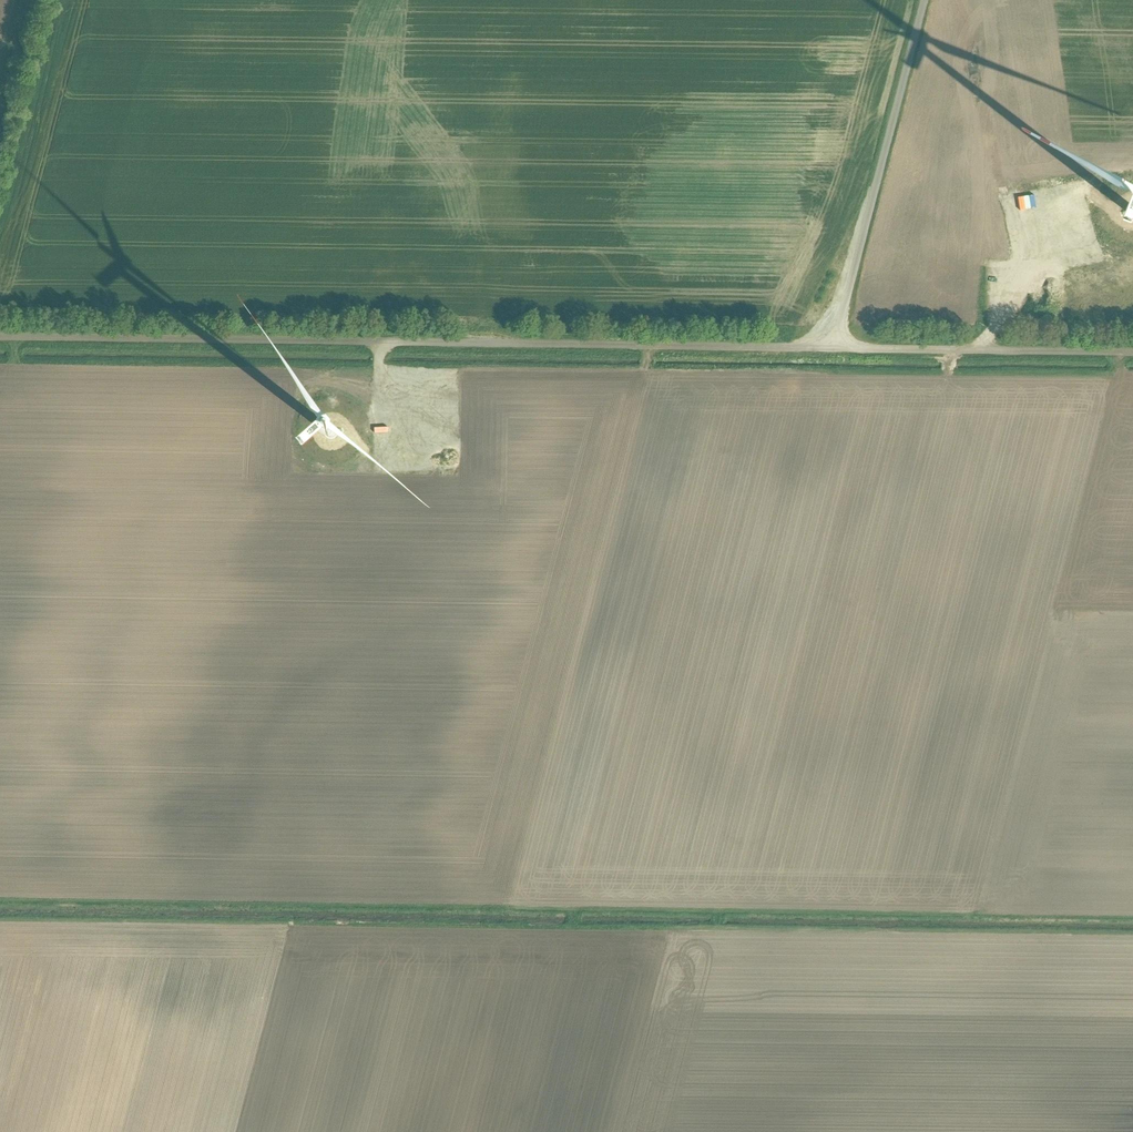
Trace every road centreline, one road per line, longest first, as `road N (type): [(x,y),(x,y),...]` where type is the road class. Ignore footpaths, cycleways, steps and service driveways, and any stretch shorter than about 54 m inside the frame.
road 1 (track): [(1132,351),(0,336)]
road 2 (track): [(835,347),(925,0)]
road 3 (track): [(958,0),(1021,258)]

